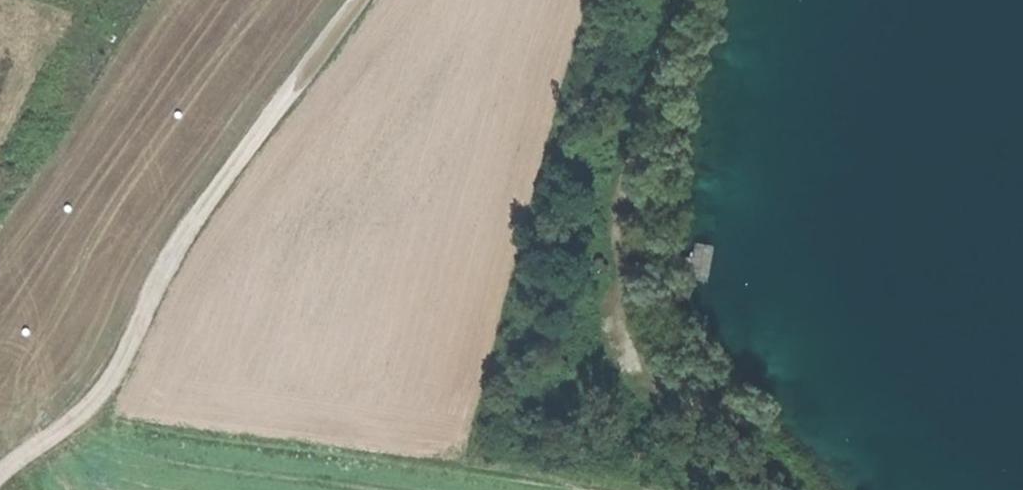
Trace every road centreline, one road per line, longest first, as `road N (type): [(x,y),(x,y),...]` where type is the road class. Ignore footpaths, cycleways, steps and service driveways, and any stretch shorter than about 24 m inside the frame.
road 1 (track): [(361,0),(222,192),(113,386),(69,430),(0,478)]
road 2 (track): [(682,0),(628,174),(620,280),(625,342),(775,489)]

